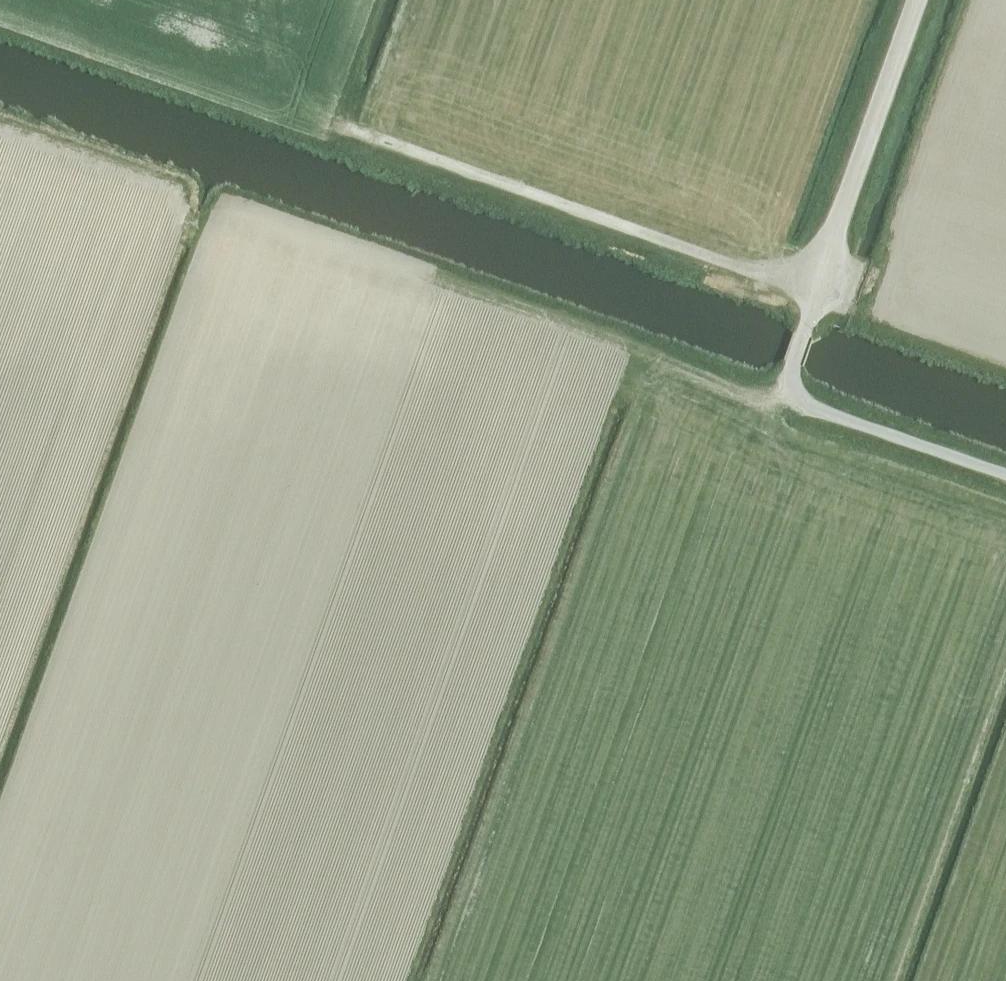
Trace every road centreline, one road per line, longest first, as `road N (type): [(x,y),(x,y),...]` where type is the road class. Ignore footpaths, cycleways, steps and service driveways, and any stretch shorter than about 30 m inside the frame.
road 1 (unclassified): [(1005,466),(805,395),(789,377),(916,0)]

